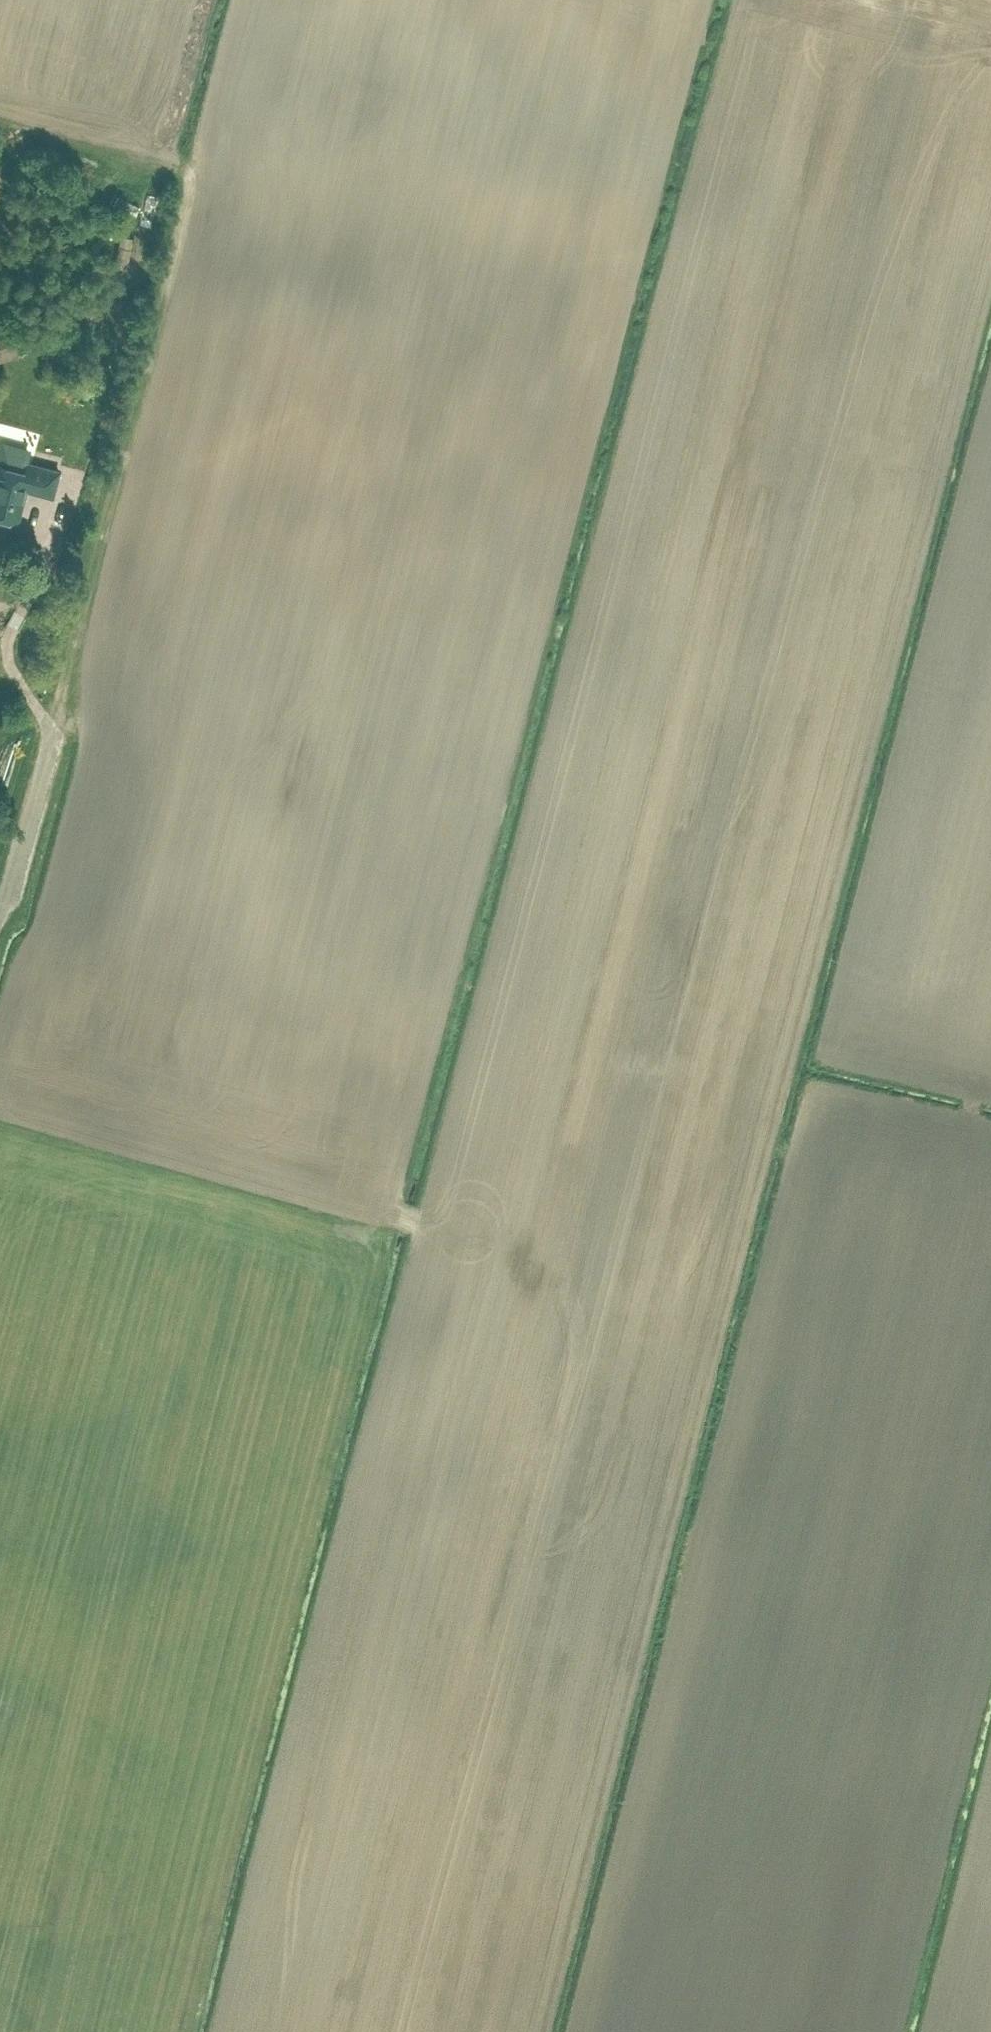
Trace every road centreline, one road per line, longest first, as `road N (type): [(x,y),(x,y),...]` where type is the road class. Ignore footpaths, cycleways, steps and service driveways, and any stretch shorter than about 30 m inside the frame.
road 1 (unclassified): [(0,904),(51,728)]

